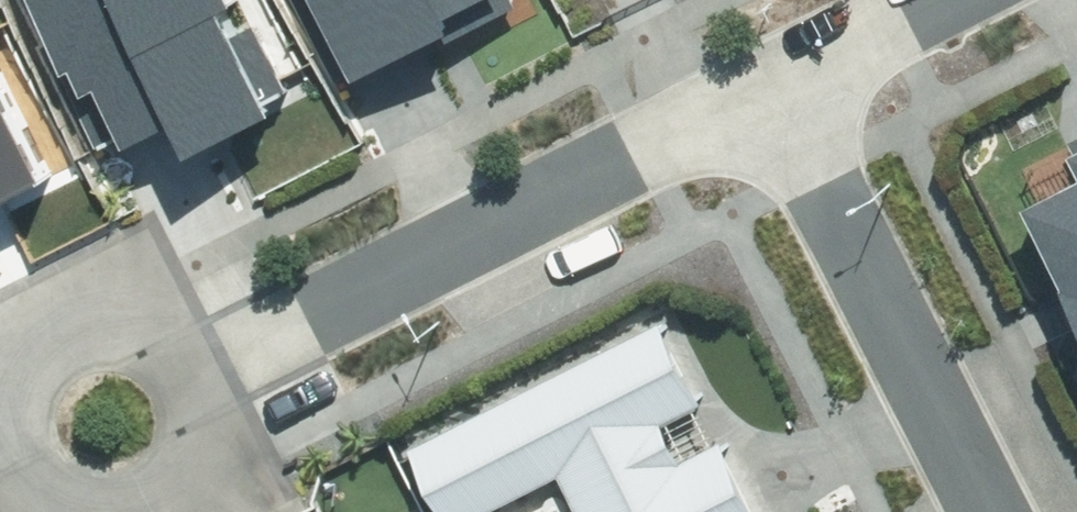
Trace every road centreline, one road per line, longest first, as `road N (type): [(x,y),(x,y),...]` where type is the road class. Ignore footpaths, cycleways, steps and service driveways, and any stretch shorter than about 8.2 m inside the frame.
road 1 (residential): [(192,360),(778,77)]
road 2 (residential): [(201,378),(200,439),(176,473),(140,493),(113,496),(62,478),(30,434),(30,380),(58,338),(80,325),(130,318),(176,340),(192,360)]
road 3 (residential): [(999,511),(778,77)]
road 4 (residential): [(778,77),(919,0)]

